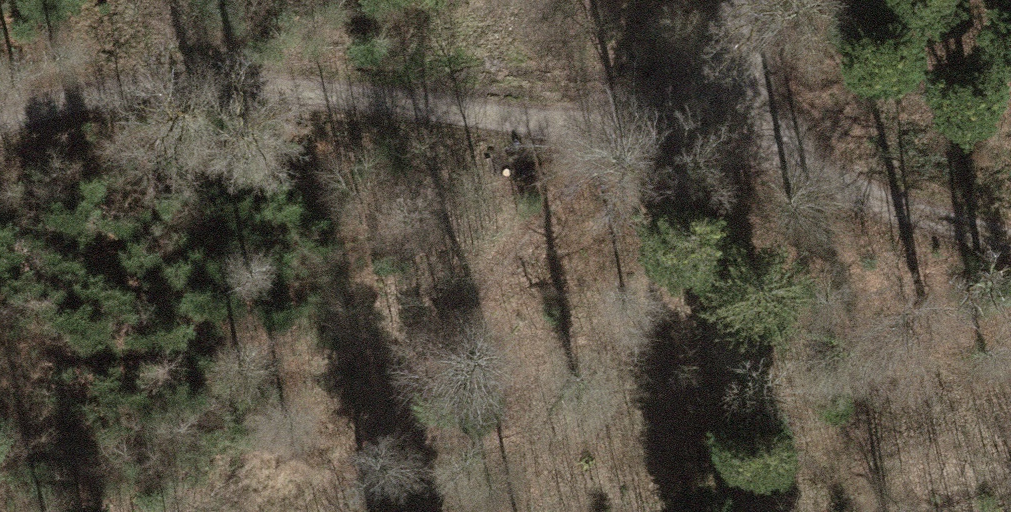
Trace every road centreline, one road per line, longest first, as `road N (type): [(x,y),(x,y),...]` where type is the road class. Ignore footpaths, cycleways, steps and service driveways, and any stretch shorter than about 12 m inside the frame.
road 1 (track): [(0,122),(146,89),(359,98),(739,152),(1010,240)]
road 2 (track): [(614,133),(432,359),(322,511)]
road 3 (track): [(737,0),(712,146)]

